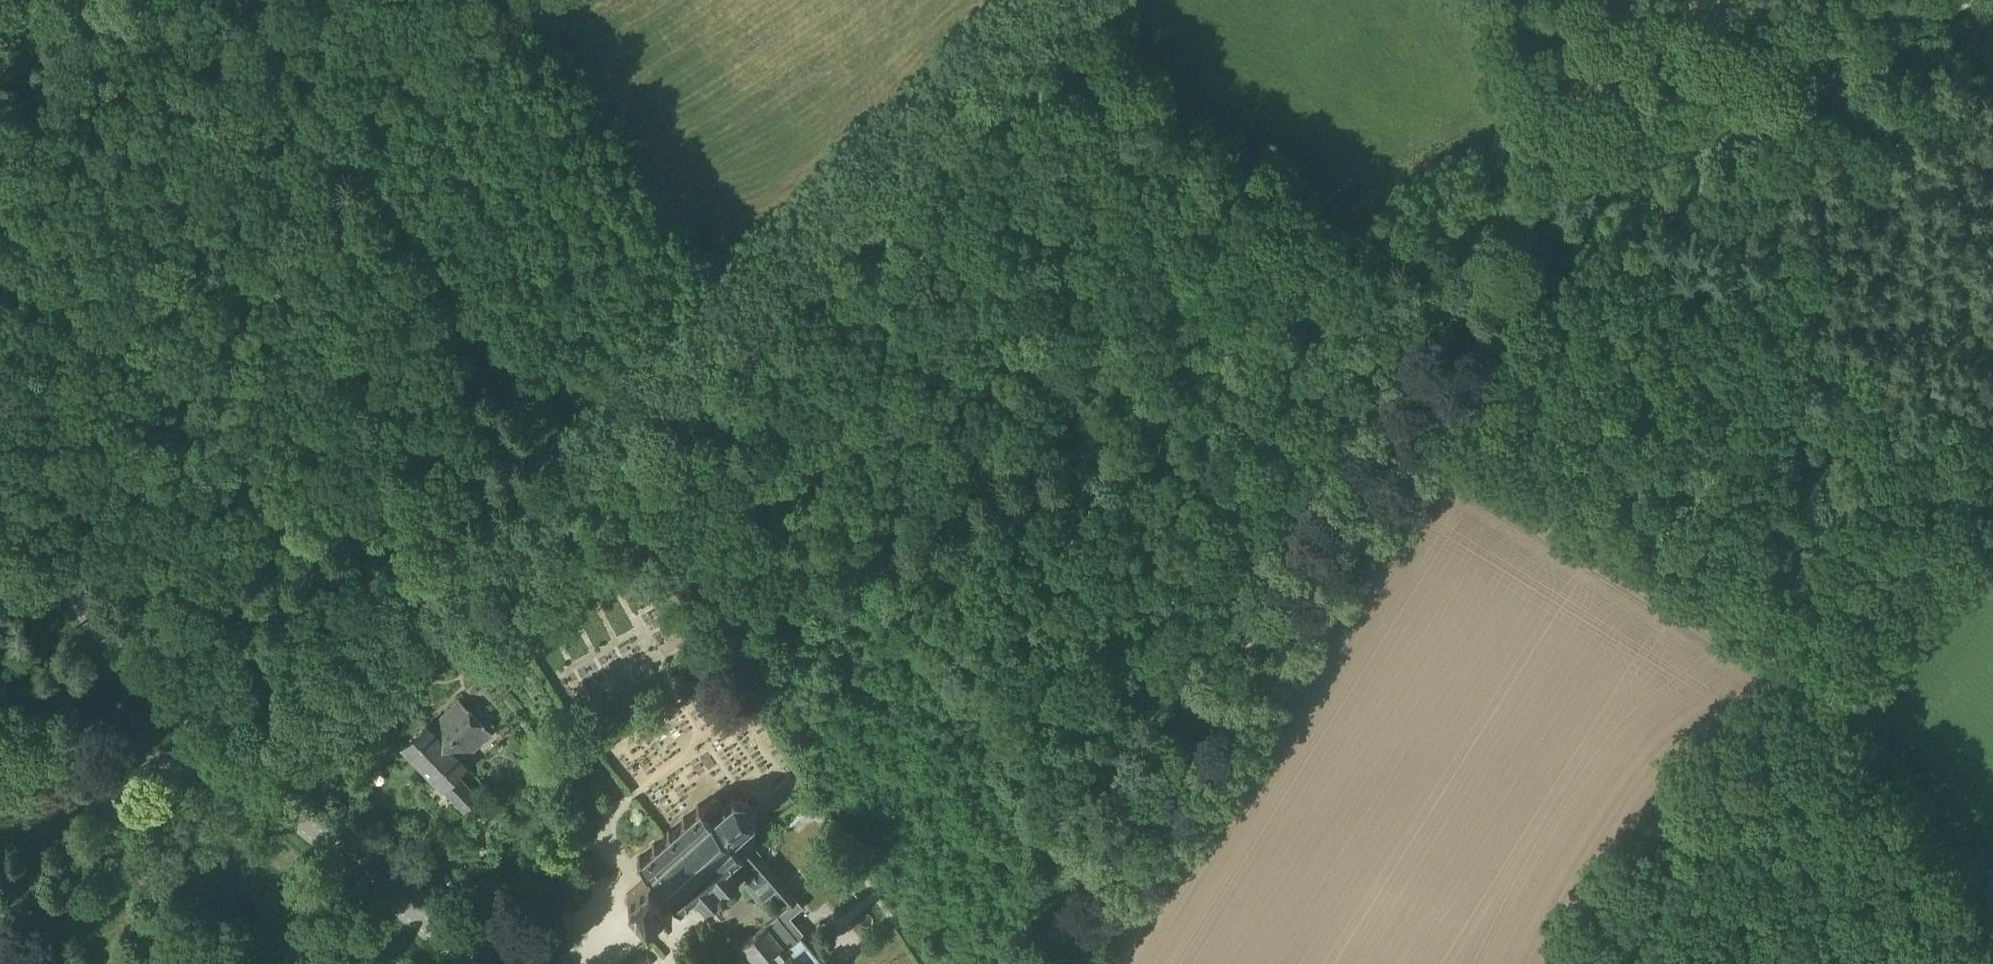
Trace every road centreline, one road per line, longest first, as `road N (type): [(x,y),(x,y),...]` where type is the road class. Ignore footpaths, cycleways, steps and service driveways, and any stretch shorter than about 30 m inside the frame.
road 1 (track): [(1506,281),(1023,963)]
road 2 (tertiary): [(468,963),(178,717),(55,570),(0,469)]
road 3 (track): [(1964,0),(1628,193),(1506,281)]
road 4 (track): [(1506,281),(1992,505)]

